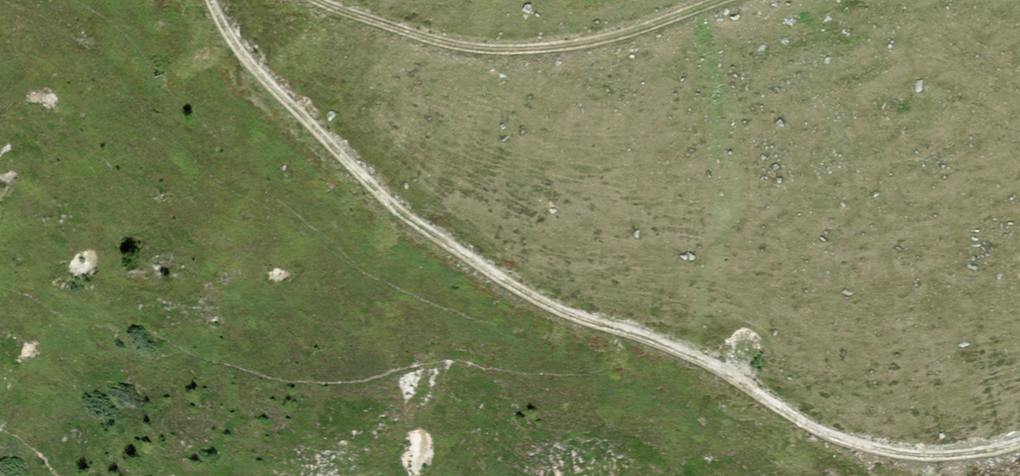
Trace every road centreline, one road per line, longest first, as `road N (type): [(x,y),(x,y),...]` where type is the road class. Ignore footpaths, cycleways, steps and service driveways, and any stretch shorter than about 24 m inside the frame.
road 1 (track): [(1019,442),(952,455),(845,440),(788,414),(727,371),(547,302),(488,271),(379,195),(239,52),(211,0)]
road 2 (track): [(318,0),(433,40),(510,51),(596,41),(721,0)]

